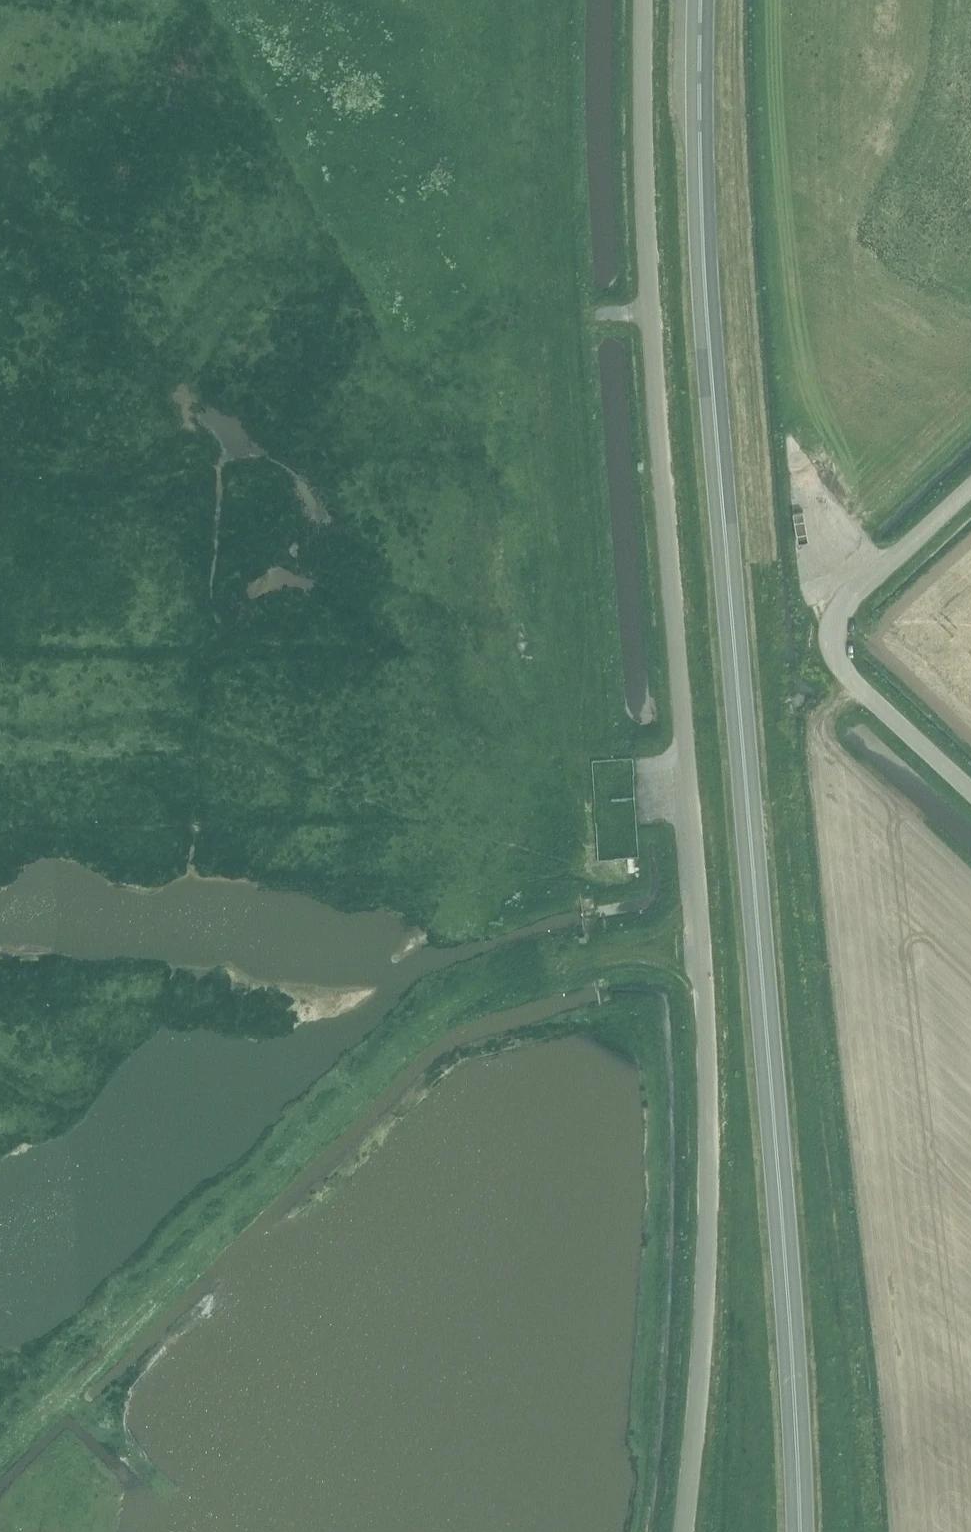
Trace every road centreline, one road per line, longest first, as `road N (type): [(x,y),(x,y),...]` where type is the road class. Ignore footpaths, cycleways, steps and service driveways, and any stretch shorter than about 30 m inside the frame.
road 1 (trunk): [(800,1531),(703,222),(702,0)]
road 2 (unclassified): [(676,1531),(702,1267),(702,1053),(644,242),(641,0)]
road 3 (unclassified): [(970,794),(875,704),(839,659),(848,615),(970,501)]

